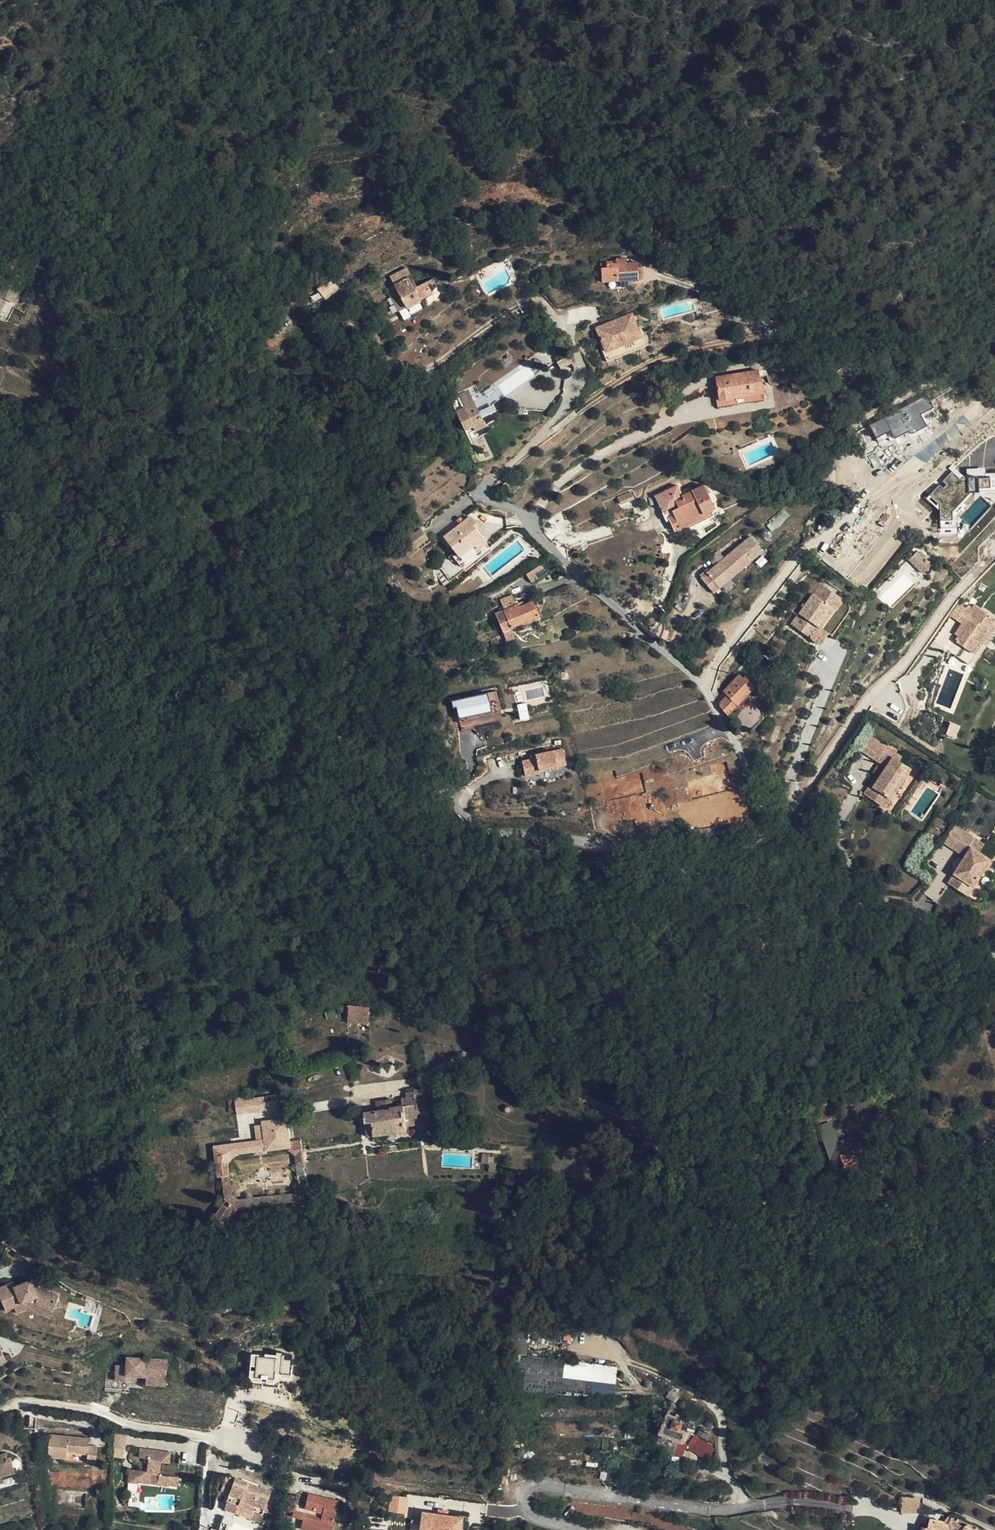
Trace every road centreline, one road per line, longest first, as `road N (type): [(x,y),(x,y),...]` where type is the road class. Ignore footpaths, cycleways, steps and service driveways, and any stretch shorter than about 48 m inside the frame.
road 1 (residential): [(0,698),(198,673),(365,756),(430,777),(486,832),(611,850),(687,872)]
road 2 (residential): [(687,872),(734,854),(766,829),(764,802),(725,721),(701,687),(517,511),(482,490),(570,397),(581,375),(573,339)]
road 3 (residential): [(687,872),(763,905),(780,937),(793,942),(877,901),(919,907),(994,948)]
road 4 (track): [(271,1465),(98,1410),(20,1403),(0,1412)]

